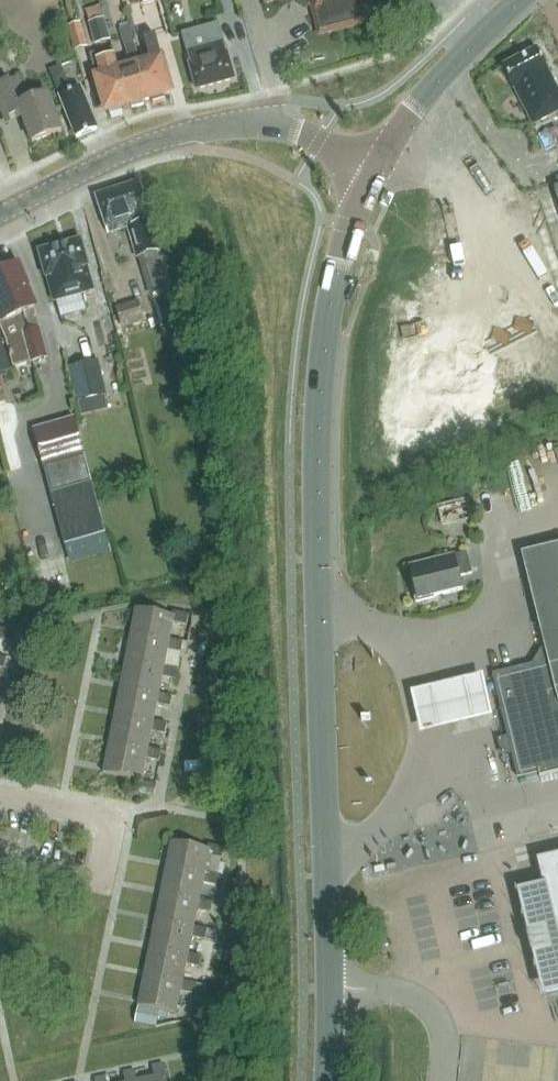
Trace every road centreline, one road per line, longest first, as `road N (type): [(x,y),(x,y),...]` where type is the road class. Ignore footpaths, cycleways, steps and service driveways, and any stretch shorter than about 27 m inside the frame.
road 1 (secondary): [(331,989),(317,398),(334,291),(375,162)]
road 2 (secondary): [(375,162),(416,101),(515,0)]
road 3 (tertiary): [(0,214),(183,132)]
road 4 (tertiary): [(375,162),(274,127),(183,132)]
road 5 (unclassified): [(331,989),(406,994),(423,1004),(445,1040),(442,1080)]
road 6 (residential): [(0,798),(110,821),(104,872)]

